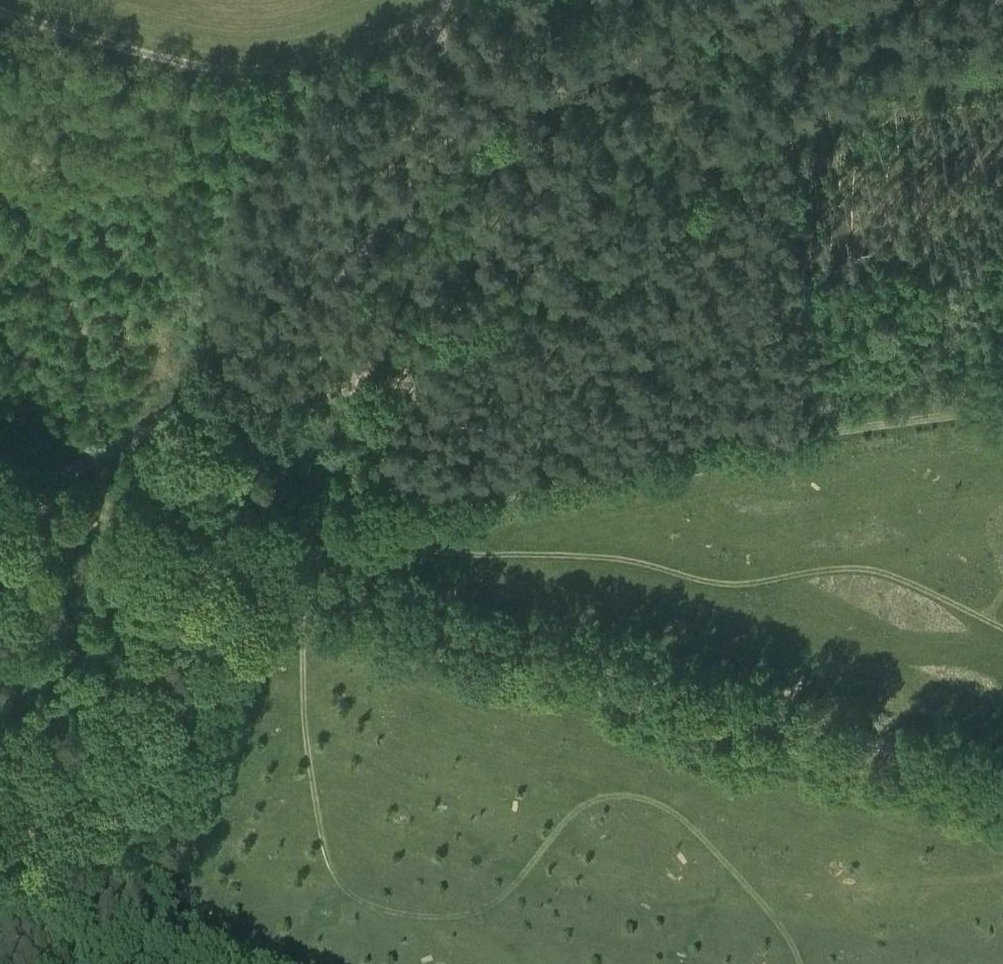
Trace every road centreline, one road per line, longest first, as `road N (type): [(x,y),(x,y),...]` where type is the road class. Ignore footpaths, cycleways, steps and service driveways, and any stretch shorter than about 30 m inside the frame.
road 1 (unclassified): [(0,492),(17,497),(71,470),(227,382),(281,341),(454,139),(498,110),(827,0)]
road 2 (track): [(281,341),(329,365),(358,368),(626,248),(664,222),(732,150),(808,102),(1002,42)]
road 3 (track): [(1002,782),(276,572)]
road 4 (track): [(276,572),(400,519),(1002,408)]
road 5 (track): [(0,9),(237,74),(284,71),(412,27),(442,0)]
road 6 (track): [(84,516),(276,572)]
road 7 (track): [(430,18),(469,72),(523,101)]

